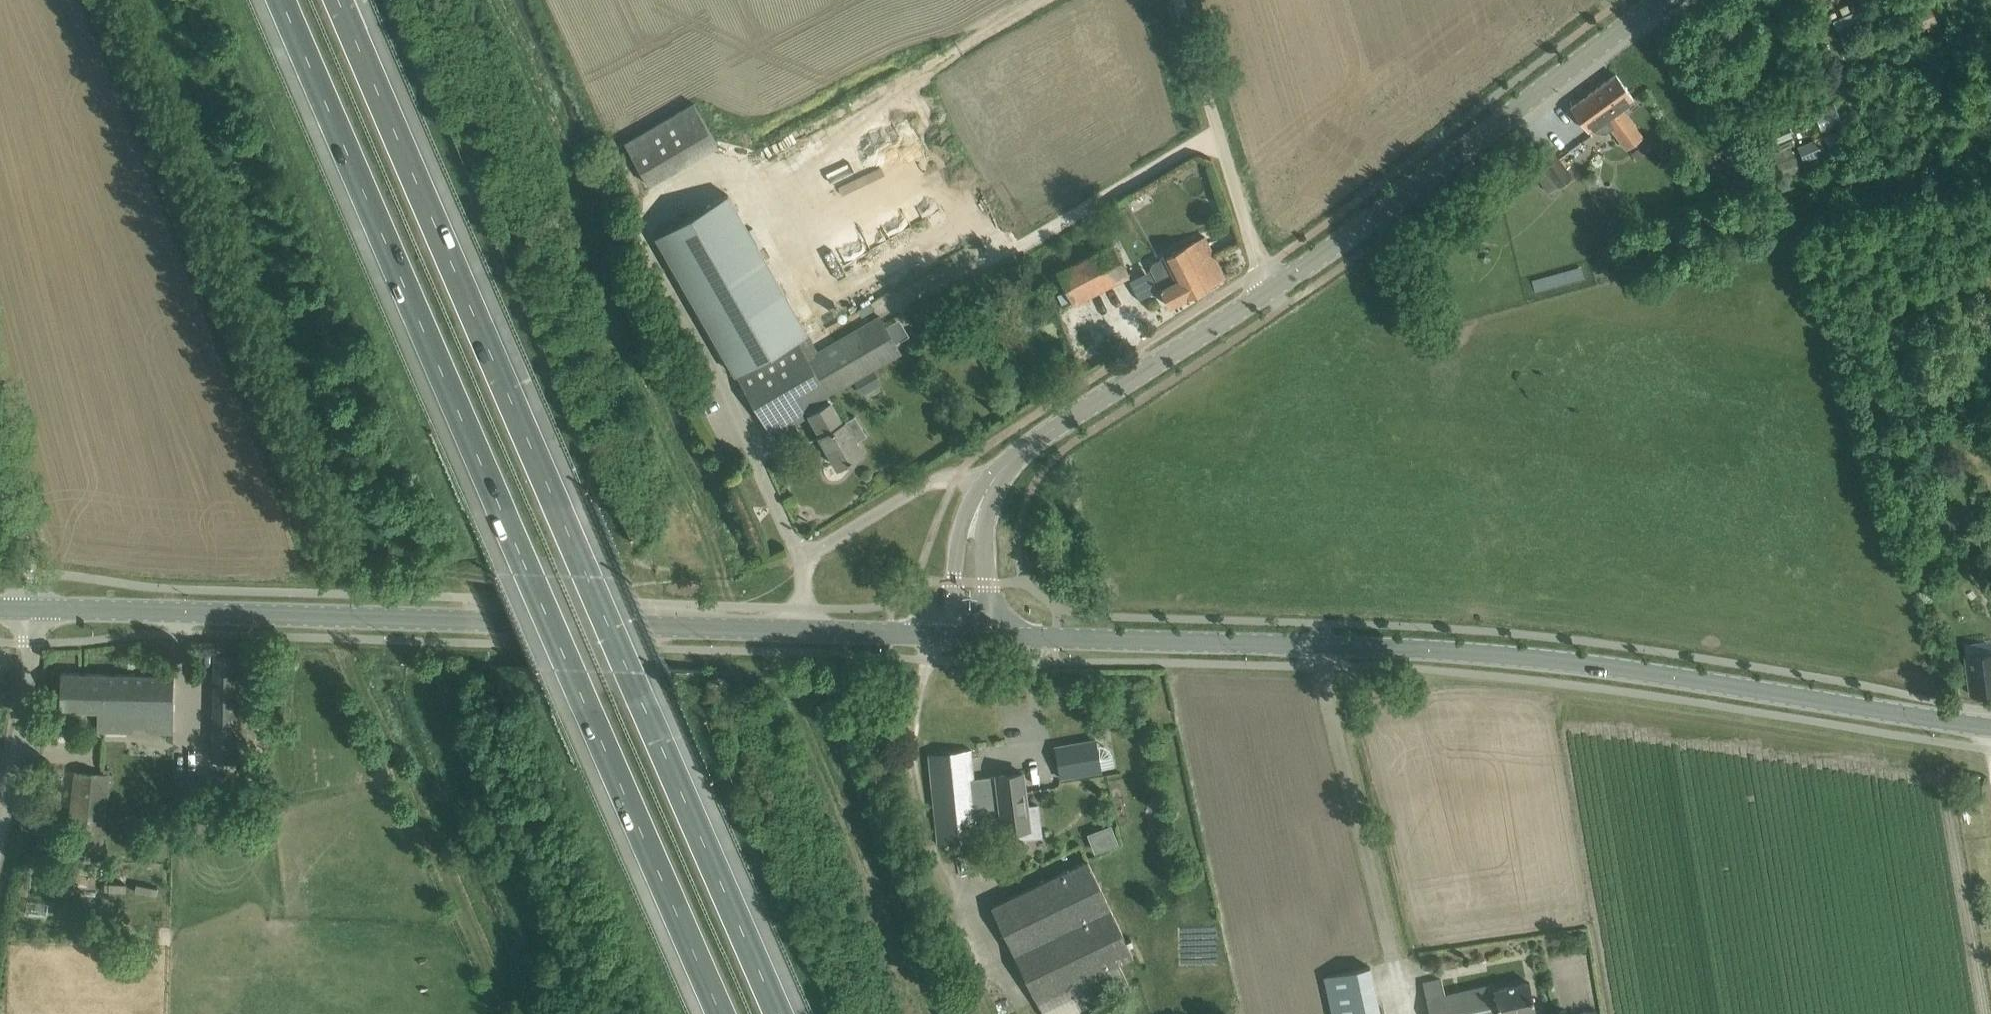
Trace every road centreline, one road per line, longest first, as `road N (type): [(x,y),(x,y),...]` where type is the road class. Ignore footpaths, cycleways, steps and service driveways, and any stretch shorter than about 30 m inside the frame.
road 1 (motorway): [(784,1013),(341,0)]
road 2 (motorway): [(286,0),(725,1013)]
road 3 (tertiary): [(1990,727),(1547,659),(971,634)]
road 4 (tertiary): [(805,629),(33,607)]
road 5 (tertiary): [(1268,292),(1663,0)]
road 6 (tertiary): [(985,490),(1013,457),(1268,292)]
road 7 (unclassified): [(1268,292),(1183,0)]
road 8 (unclassified): [(985,490),(963,476),(941,479),(803,566),(805,629)]
road 9 (unclassified): [(0,817),(34,640),(33,607)]
road 10 (unclassified): [(33,607),(0,439)]
road 11 (tertiary): [(971,634),(805,629)]
road 12 (tertiary): [(971,634),(973,537),(985,490)]

